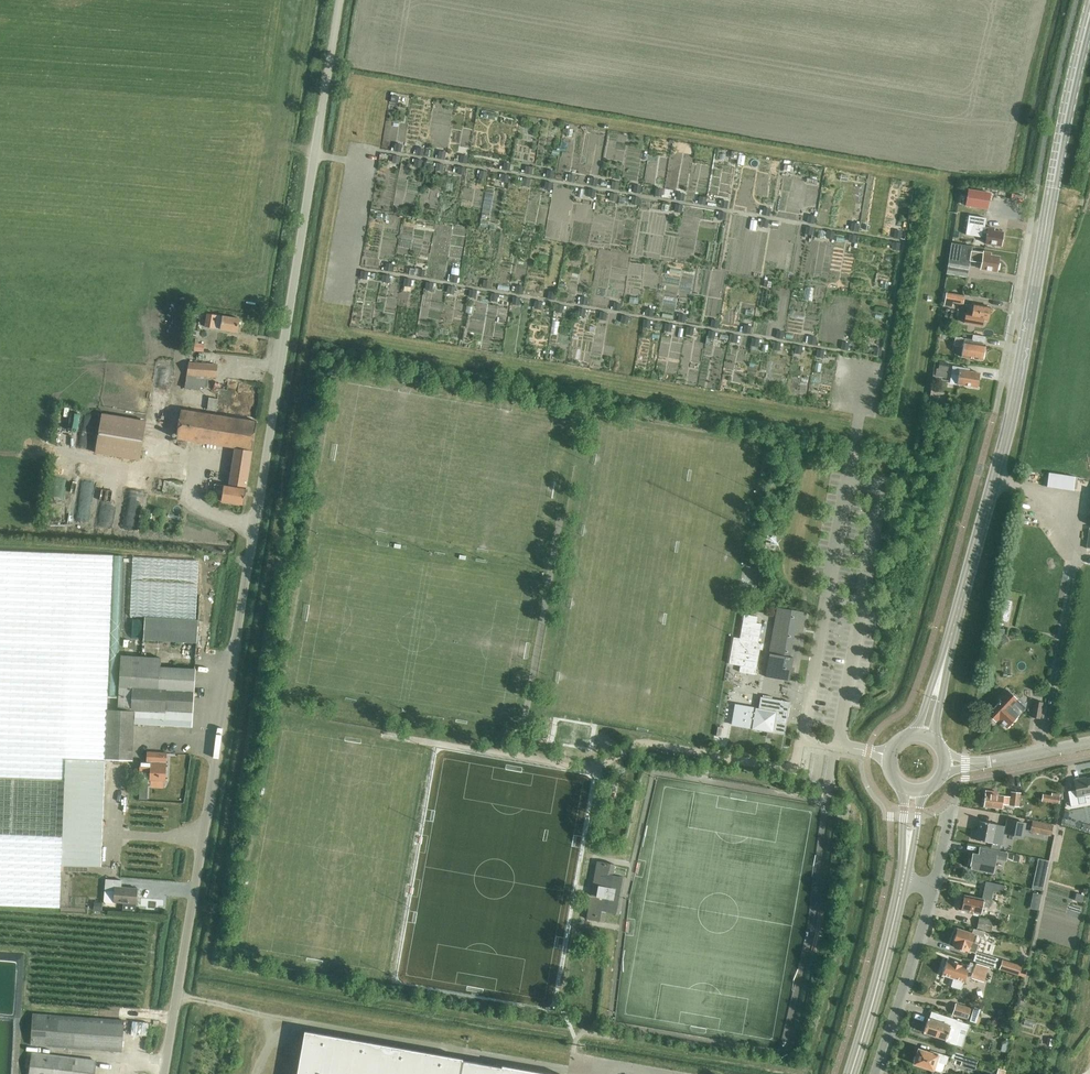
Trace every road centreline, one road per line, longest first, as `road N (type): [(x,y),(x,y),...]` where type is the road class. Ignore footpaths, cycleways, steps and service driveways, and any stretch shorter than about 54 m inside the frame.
road 1 (unclassified): [(164,1073),(339,0)]
road 2 (secondary): [(923,736),(1010,423),(1089,14)]
road 3 (secondary): [(904,878),(849,1073)]
road 4 (residential): [(875,1073),(932,887)]
road 5 (unclassified): [(942,766),(1089,743)]

